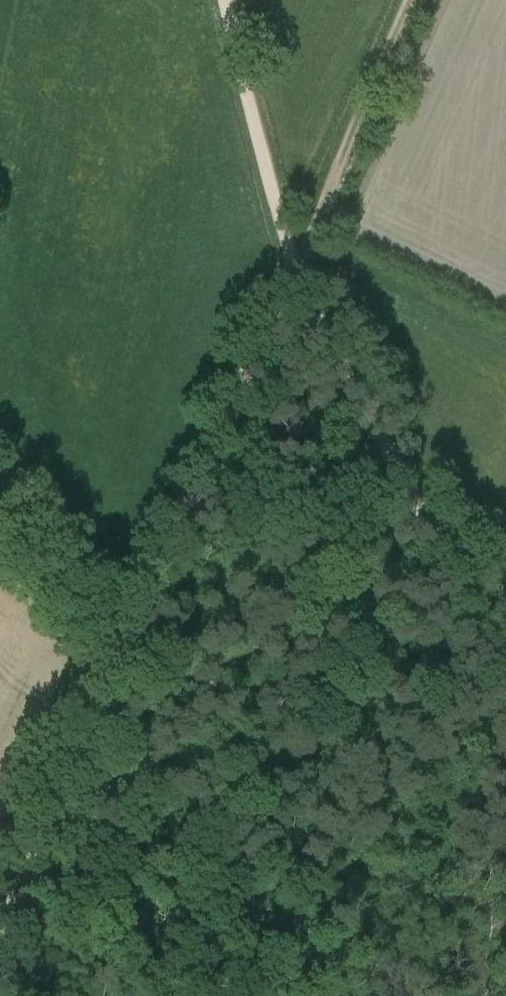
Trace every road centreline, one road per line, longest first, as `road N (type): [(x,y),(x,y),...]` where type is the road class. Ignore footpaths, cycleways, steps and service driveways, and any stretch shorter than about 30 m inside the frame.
road 1 (track): [(232,0),(295,250),(0,911)]
road 2 (track): [(407,0),(295,250),(505,664)]

